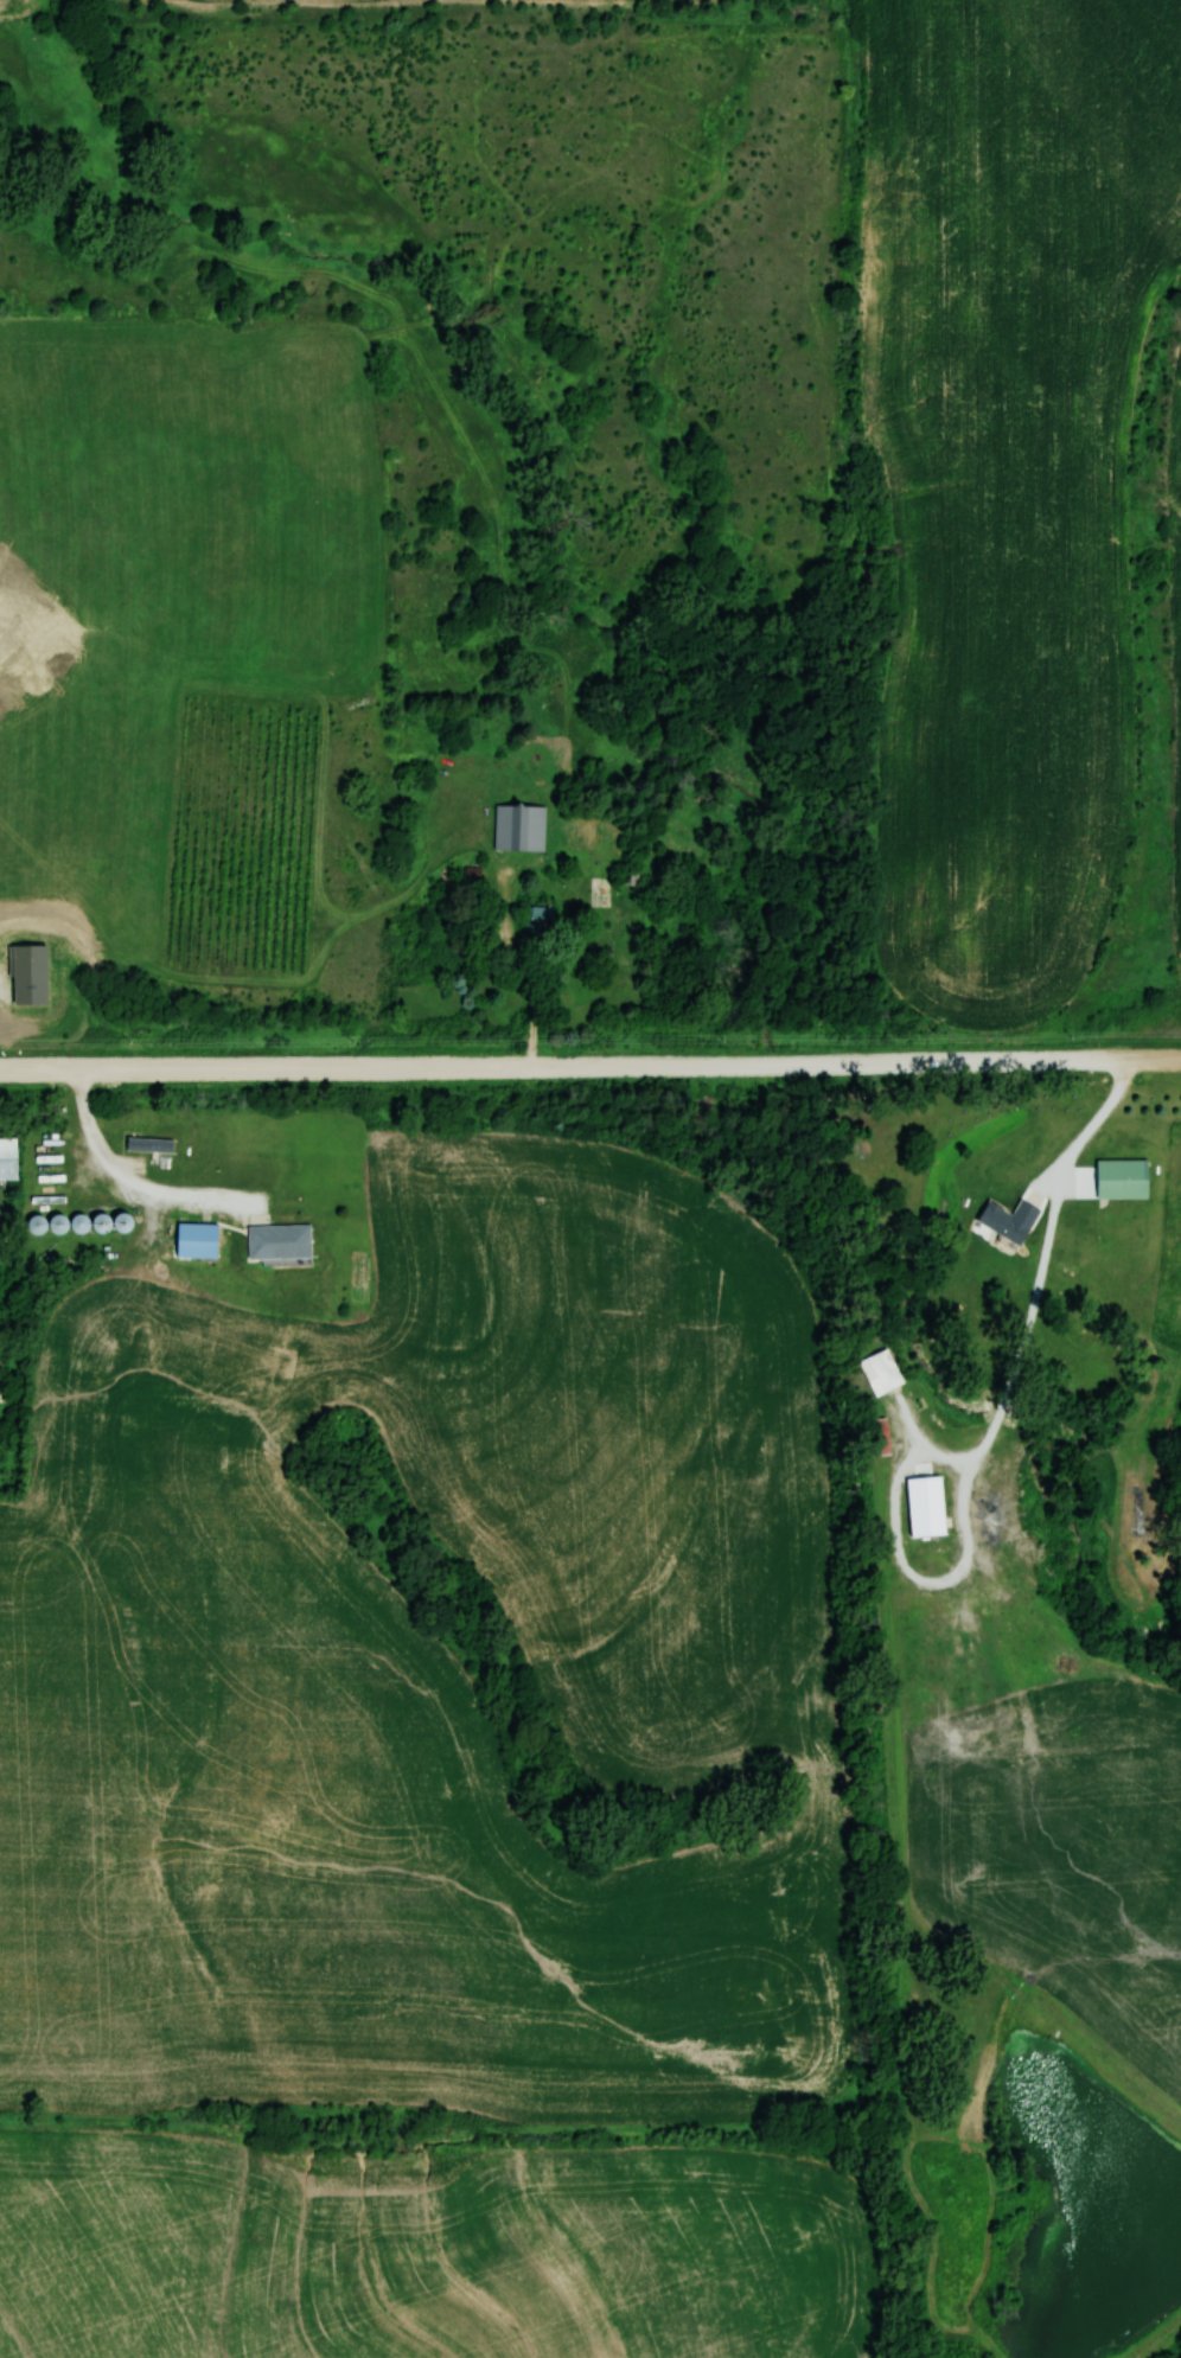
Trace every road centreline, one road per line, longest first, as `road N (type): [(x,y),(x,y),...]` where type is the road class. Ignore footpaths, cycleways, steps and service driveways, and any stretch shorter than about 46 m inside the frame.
road 1 (residential): [(1180,1063),(0,1069)]

